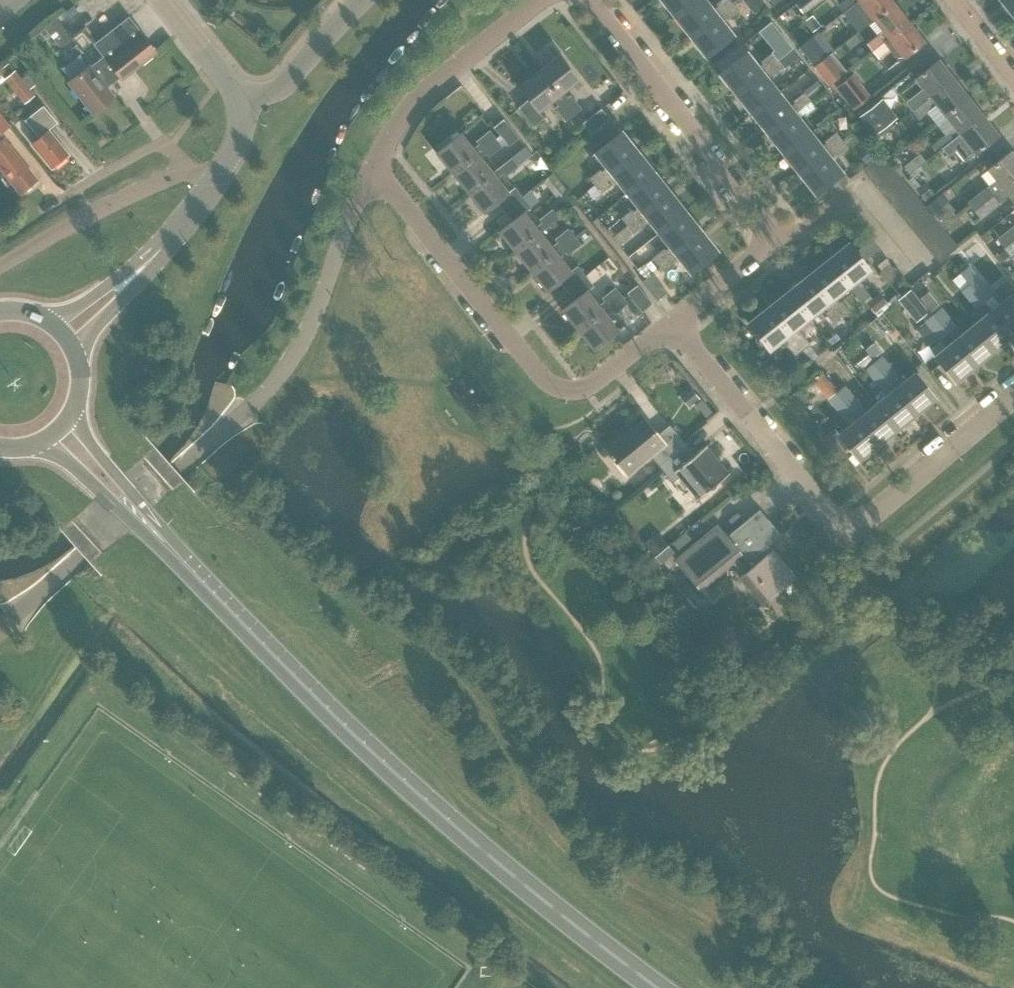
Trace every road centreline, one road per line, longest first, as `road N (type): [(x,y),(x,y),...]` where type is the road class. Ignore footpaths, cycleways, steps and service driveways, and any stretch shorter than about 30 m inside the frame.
road 1 (trunk): [(658,987),(427,802),(174,552)]
road 2 (unclassified): [(0,630),(281,374),(311,324),(374,169)]
road 3 (residential): [(374,169),(560,390),(584,390),(672,322)]
road 4 (residential): [(776,238),(589,0)]
road 5 (residential): [(846,532),(672,322)]
road 6 (unclassified): [(374,169),(447,71),(539,0)]
road 7 (residential): [(846,532),(1013,396)]
road 8 (unclassified): [(0,267),(191,169)]
road 9 (residential): [(776,238),(803,229),(847,196),(917,282)]
road 10 (residential): [(191,169),(162,142),(40,212)]
road 11 (trunk): [(33,445),(61,456),(157,546),(174,552)]
road 12 (trunk): [(174,552),(74,410)]
road 13 (unclassified): [(238,102),(284,86),(362,0)]
road 14 (residential): [(672,322),(776,238)]
road 15 (tertiary): [(238,102),(163,0)]

